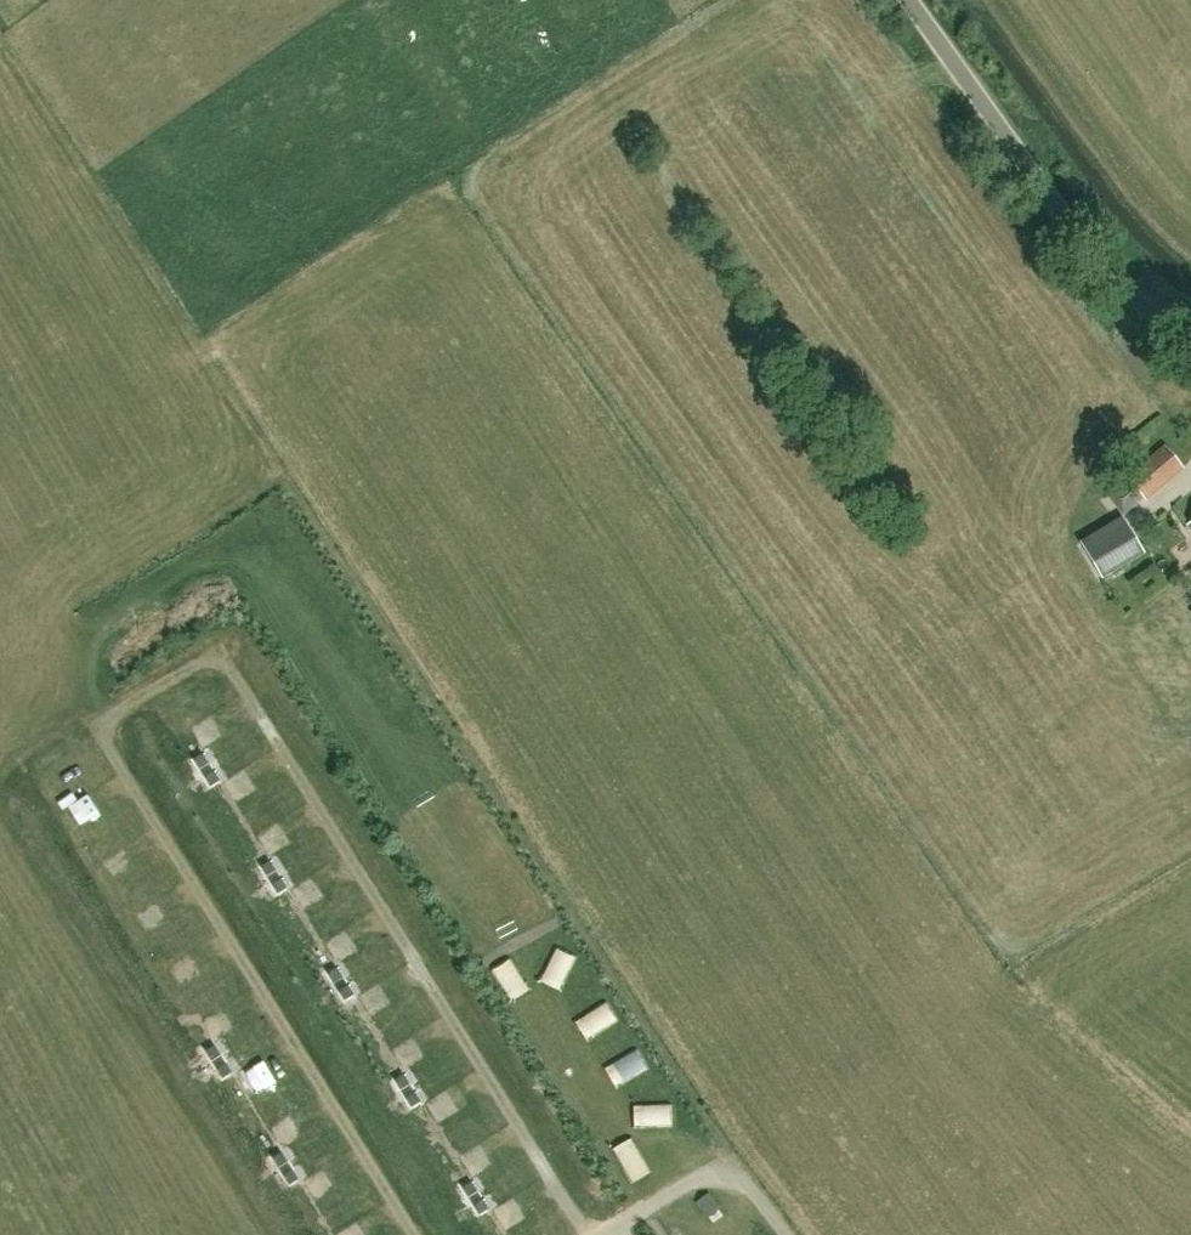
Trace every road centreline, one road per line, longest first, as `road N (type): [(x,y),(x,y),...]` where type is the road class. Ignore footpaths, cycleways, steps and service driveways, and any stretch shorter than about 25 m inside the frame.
road 1 (track): [(415,1234),(105,743),(112,716),(199,663),(219,662),(235,675),(577,1220)]
road 2 (unclassified): [(1190,335),(1124,292),(1095,258),(908,0)]

